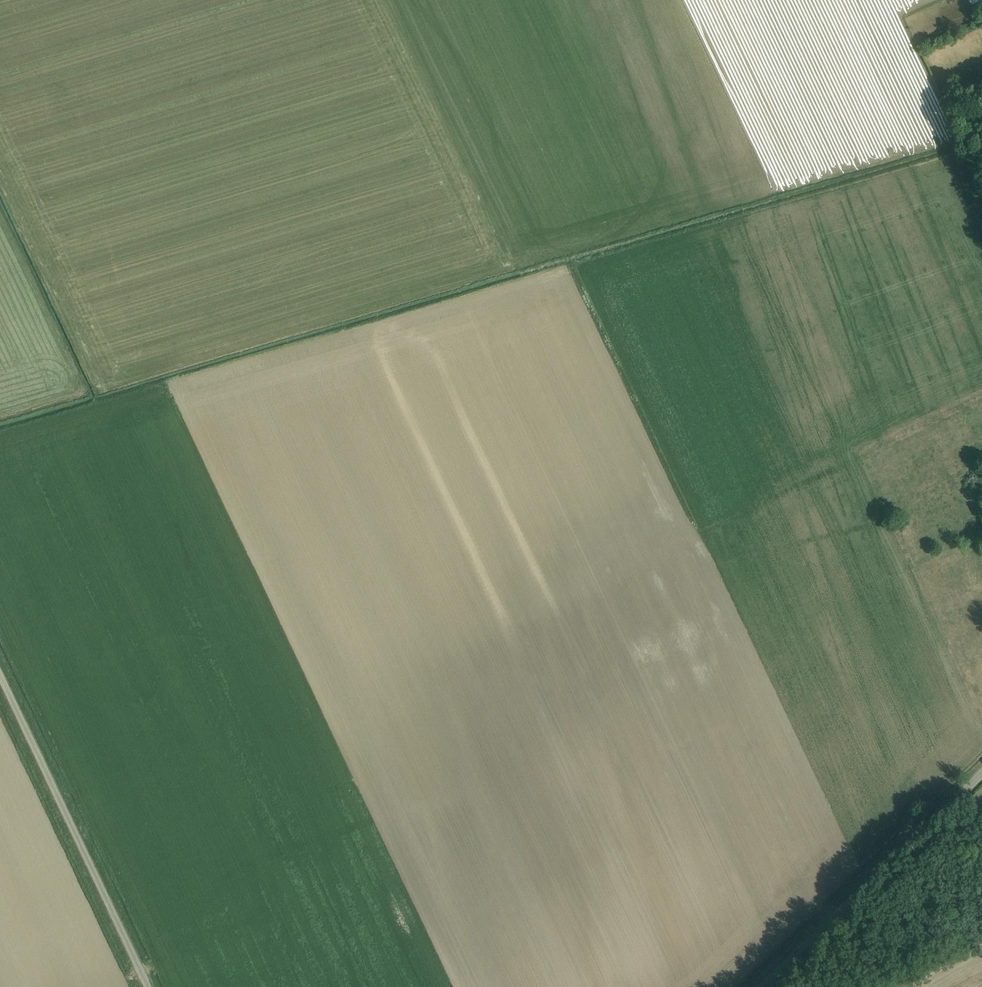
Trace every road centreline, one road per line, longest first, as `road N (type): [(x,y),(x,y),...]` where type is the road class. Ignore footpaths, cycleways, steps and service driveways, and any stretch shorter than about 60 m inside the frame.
road 1 (unclassified): [(148,986),(0,677)]
road 2 (unclassified): [(762,986),(981,774)]

